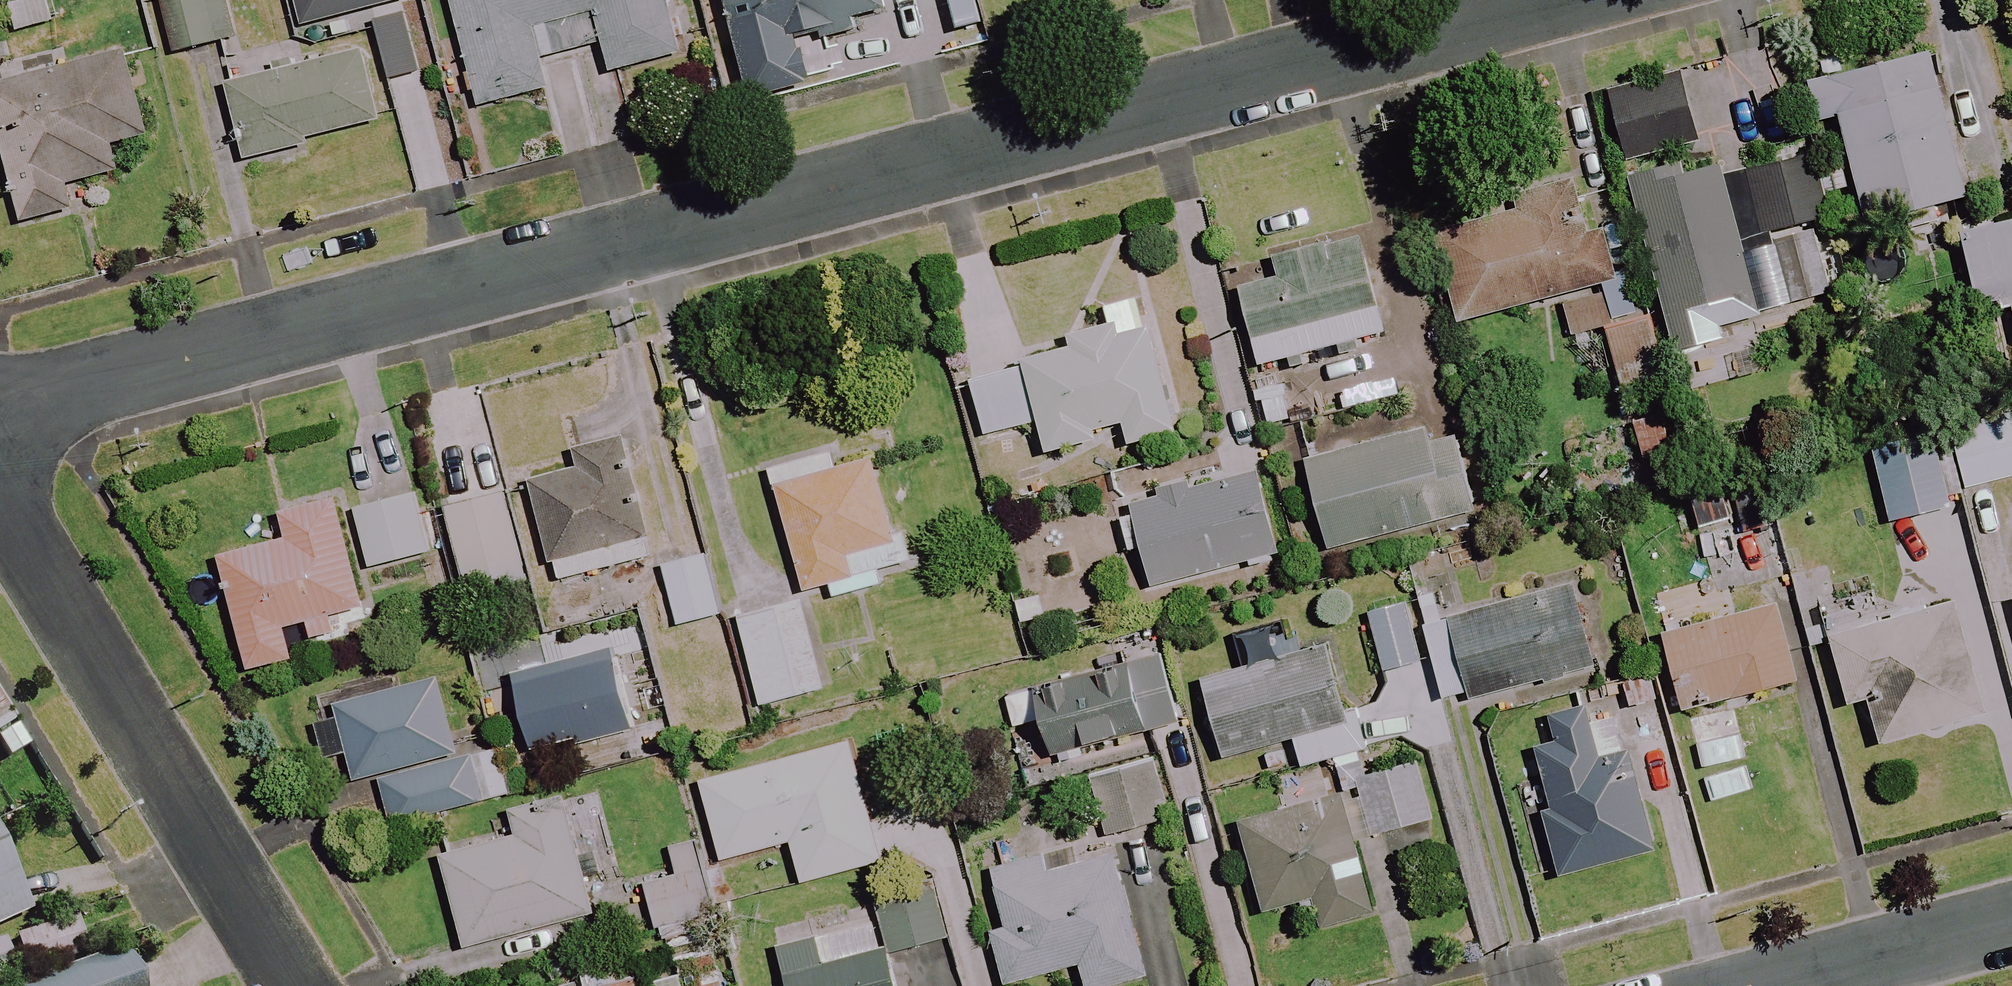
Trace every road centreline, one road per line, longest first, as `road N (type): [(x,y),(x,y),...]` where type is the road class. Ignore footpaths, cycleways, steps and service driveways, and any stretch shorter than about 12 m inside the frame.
road 1 (residential): [(1561,0),(0,419)]
road 2 (residential): [(0,506),(296,985)]
road 3 (residential): [(1777,985),(2011,923)]

